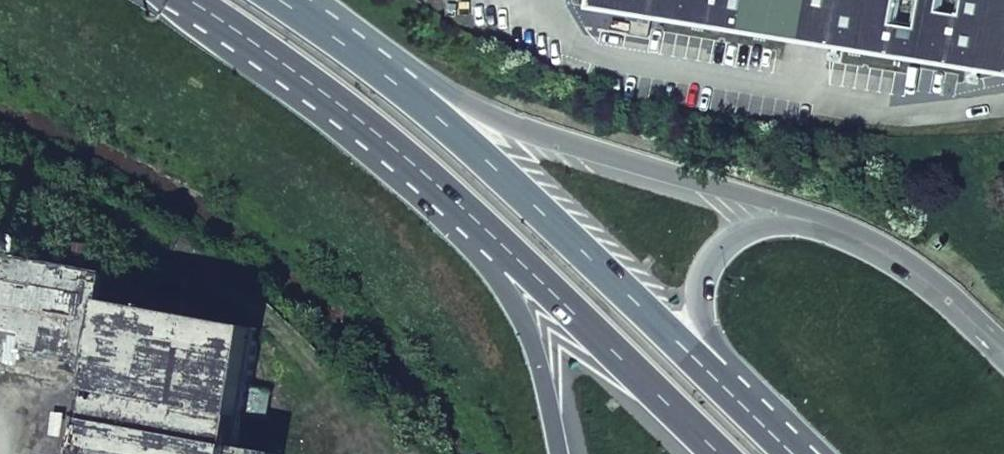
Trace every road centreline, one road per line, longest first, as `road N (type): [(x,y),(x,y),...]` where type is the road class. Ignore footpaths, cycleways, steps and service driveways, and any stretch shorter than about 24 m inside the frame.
road 1 (motorway): [(844,230),(768,199),(526,133),(440,88),(399,88)]
road 2 (motorway): [(722,389),(399,88)]
road 3 (motorway): [(183,0),(236,29),(378,137),(511,253)]
road 4 (motorway): [(511,253),(720,453)]
road 5 (motorway): [(722,389),(706,298),(726,245),(747,228),(844,230)]
road 6 (motorway): [(511,253),(514,304),(537,357),(558,453)]
road 7 (motorway): [(1003,350),(897,255),(844,230)]
road 8 (motorway): [(399,88),(282,0)]

